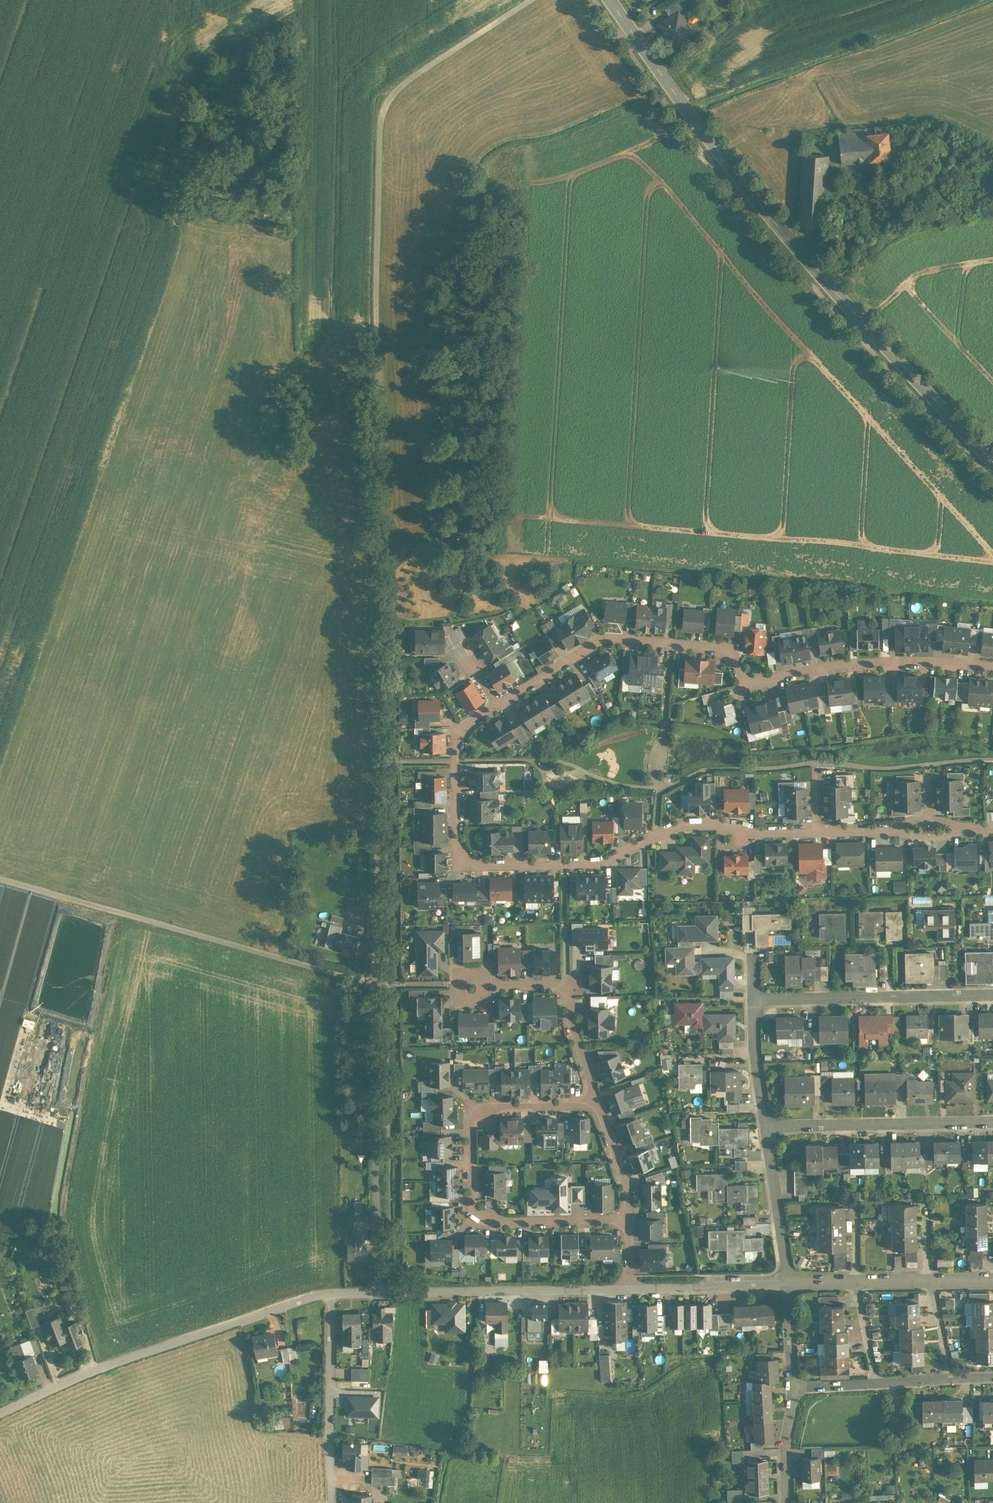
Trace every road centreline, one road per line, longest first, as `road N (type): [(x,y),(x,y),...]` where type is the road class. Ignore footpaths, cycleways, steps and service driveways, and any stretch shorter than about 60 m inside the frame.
road 1 (residential): [(377,982),(382,121),(395,90),(530,0)]
road 2 (tertiary): [(609,0),(803,255),(992,461)]
road 3 (residential): [(497,705),(609,638),(715,649),(732,658),(748,687),(868,665),(992,666)]
road 4 (residential): [(816,830),(684,824),(601,861),(472,863),(461,847),(458,743),(467,724),(497,705)]
road 5 (residential): [(0,878),(377,982)]
road 6 (residential): [(333,1293),(98,1368),(0,1414)]
road 7 (residential): [(380,1292),(377,982)]
road 8 (residential): [(472,1104),(471,1221),(630,1221)]
road 9 (residential): [(630,1289),(380,1292)]
road 10 (residential): [(992,995),(752,1000)]
road 11 (residential): [(765,1128),(992,1123)]
road 12 (unclassified): [(333,1293),(335,1502)]
road 13 (residential): [(992,1280),(788,1283)]
road 14 (residential): [(792,1390),(992,1377)]
road 15 (residential): [(788,1283),(630,1289)]
road 16 (residential): [(765,1128),(788,1283)]
road 17 (residential): [(752,1000),(765,1128)]
road 18 (residential): [(472,1104),(596,1102)]
road 19 (residential): [(630,1221),(596,1102)]
road 20 (residential): [(596,1102),(570,1021),(568,983)]

